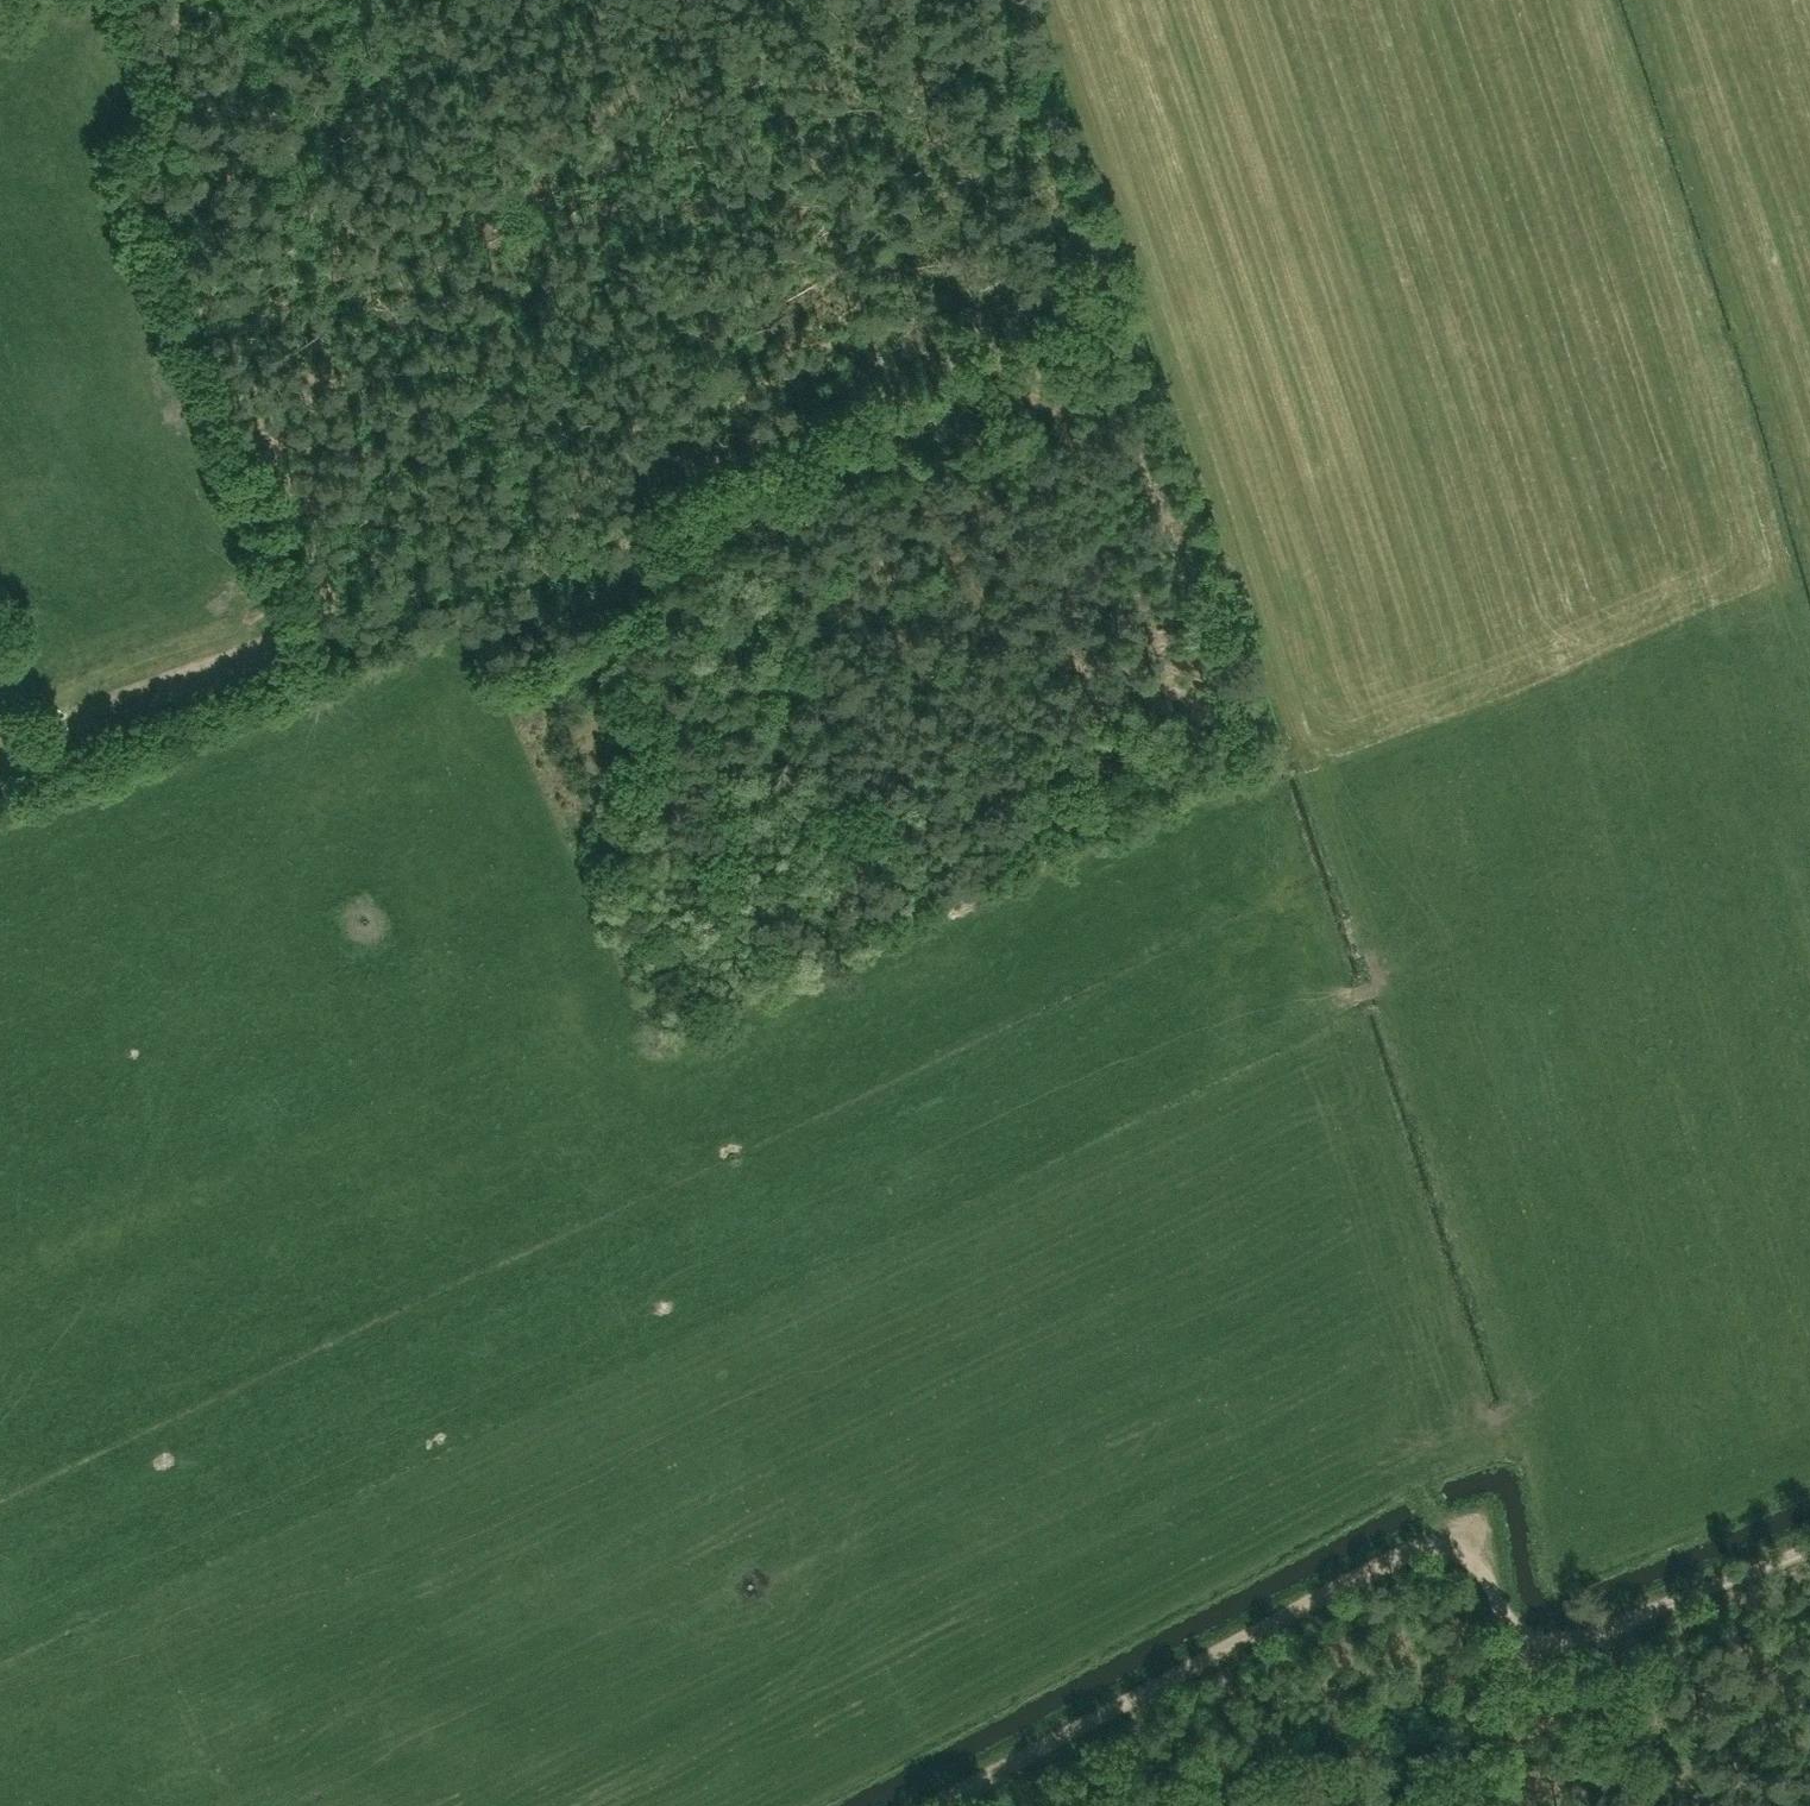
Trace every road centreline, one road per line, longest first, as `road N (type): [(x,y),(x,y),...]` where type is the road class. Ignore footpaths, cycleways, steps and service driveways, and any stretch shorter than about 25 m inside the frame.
road 1 (track): [(914,1805),(1467,1509),(1484,1504),(1503,1603),(1519,1635),(1544,1637),(1809,1531)]

